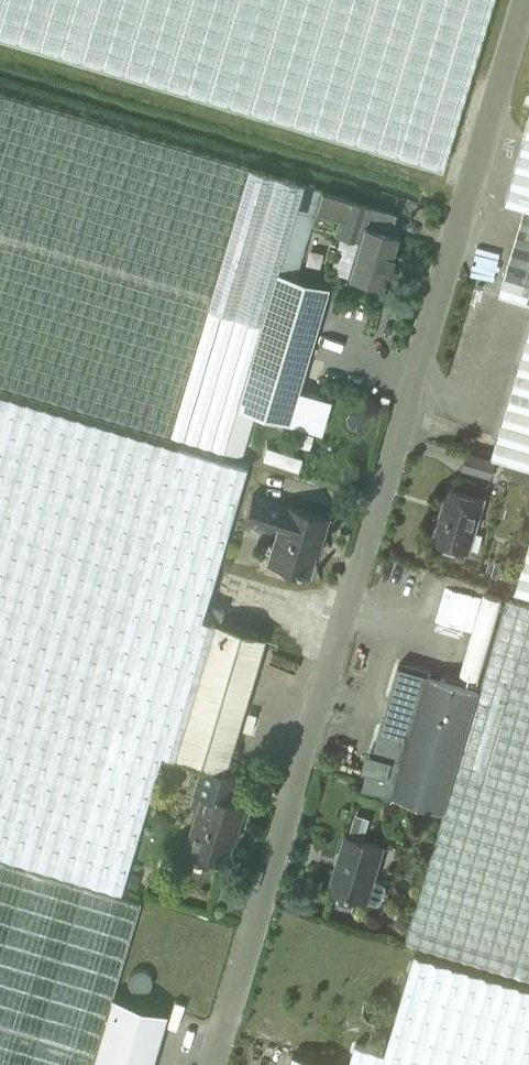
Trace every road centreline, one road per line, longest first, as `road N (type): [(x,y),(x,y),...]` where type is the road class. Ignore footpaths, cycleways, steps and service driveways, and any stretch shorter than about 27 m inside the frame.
road 1 (unclassified): [(215,1064),(528,0)]

